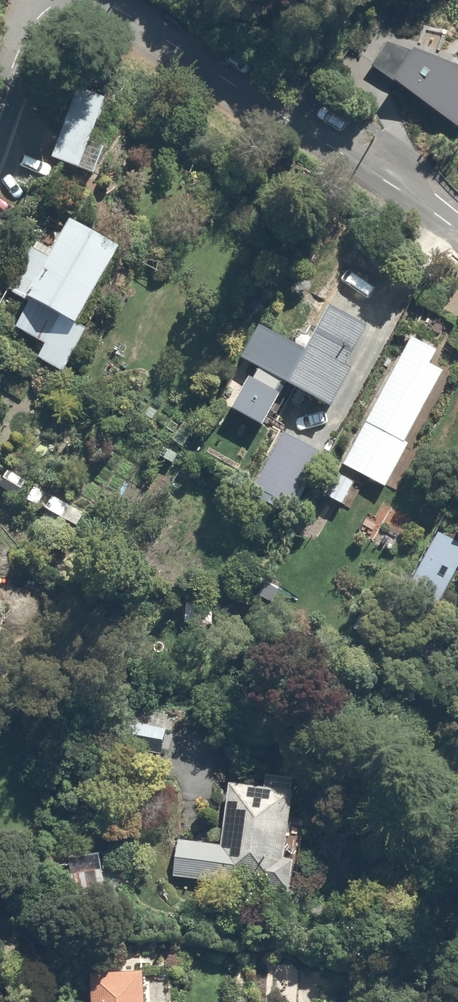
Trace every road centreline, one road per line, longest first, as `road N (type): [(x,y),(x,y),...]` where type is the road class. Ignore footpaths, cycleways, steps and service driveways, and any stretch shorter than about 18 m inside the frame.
road 1 (residential): [(457,230),(97,0)]
road 2 (residential): [(64,0),(37,21),(0,124)]

